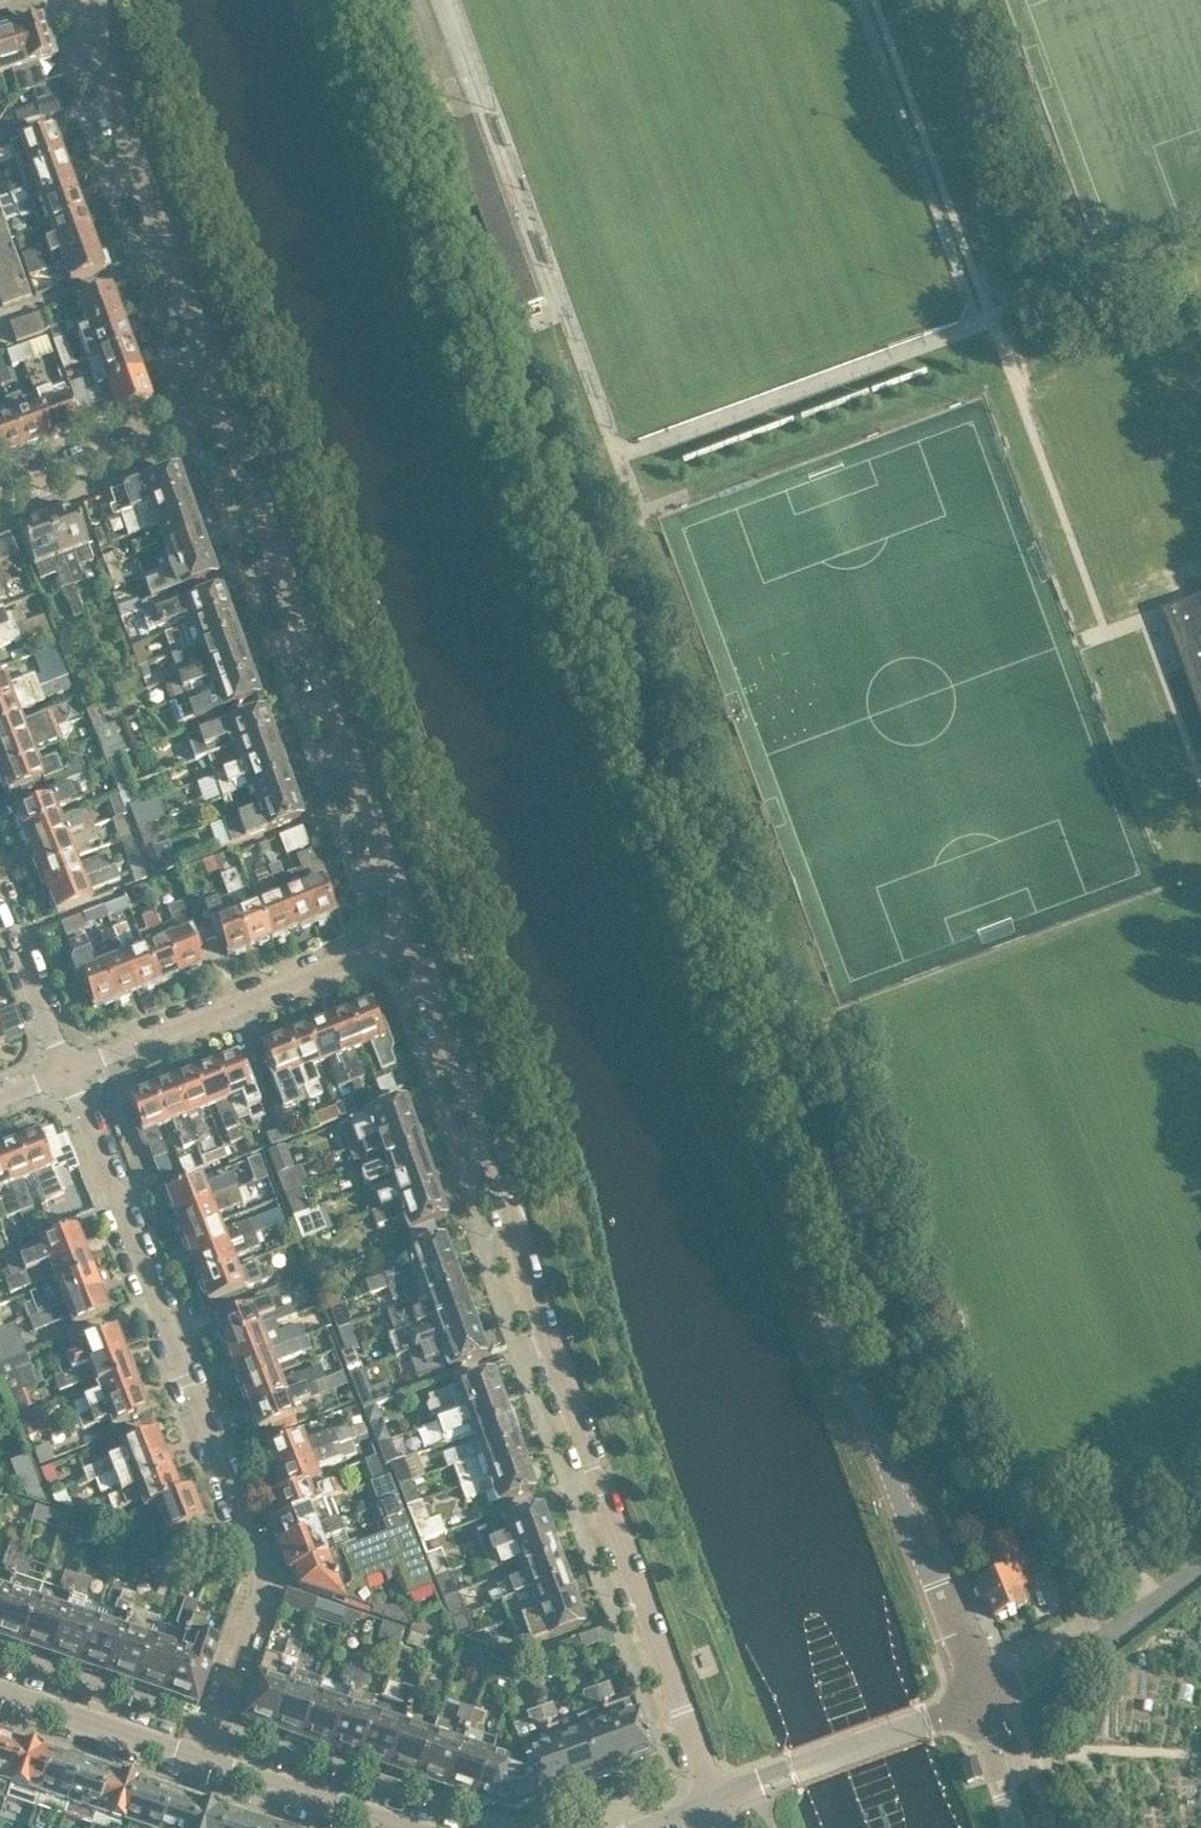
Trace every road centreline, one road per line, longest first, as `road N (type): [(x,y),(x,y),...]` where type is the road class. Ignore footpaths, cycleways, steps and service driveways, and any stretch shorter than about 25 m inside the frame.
road 1 (unclassified): [(978,1699),(736,1103),(333,0)]
road 2 (residential): [(711,1802),(414,934)]
road 3 (residential): [(203,1758),(261,1574),(69,1070)]
road 4 (residential): [(414,934),(222,416)]
road 5 (residential): [(222,416),(100,64),(96,0)]
road 6 (residential): [(69,1070),(414,934)]
road 7 (unclassified): [(711,1802),(978,1699)]
road 8 (unclassified): [(978,1699),(1063,1664),(1200,1564)]
road 9 (unclassified): [(222,416),(0,497)]
road 10 (residential): [(203,1758),(407,1827)]
road 11 (residential): [(0,1688),(203,1758)]
road 12 (residential): [(69,1070),(0,897)]
road 13 (unclassified): [(1016,1827),(978,1699)]

